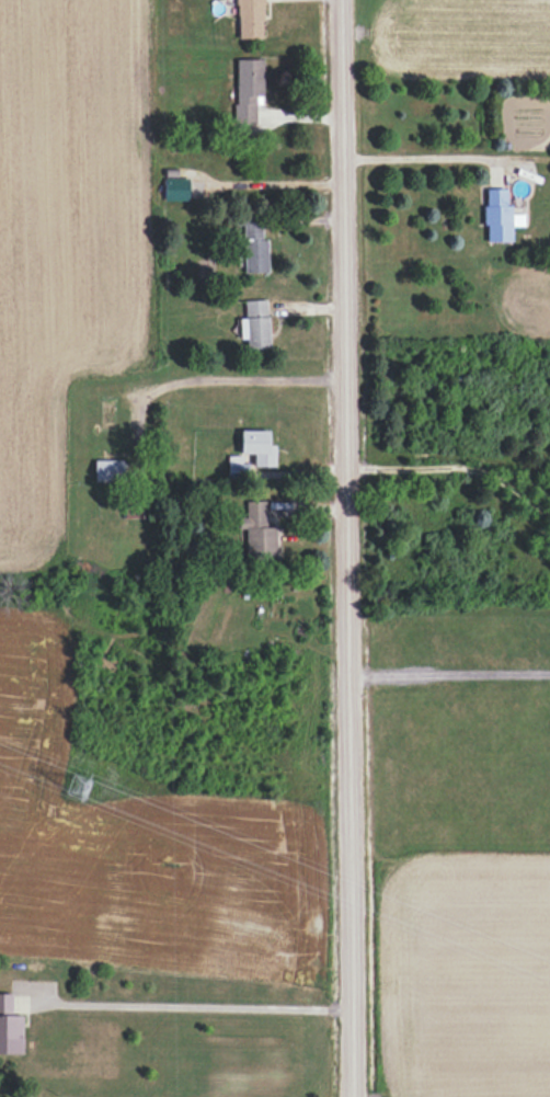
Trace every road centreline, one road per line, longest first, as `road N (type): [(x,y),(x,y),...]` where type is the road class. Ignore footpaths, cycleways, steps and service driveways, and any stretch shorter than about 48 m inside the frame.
road 1 (residential): [(340,0),(354,1096)]

